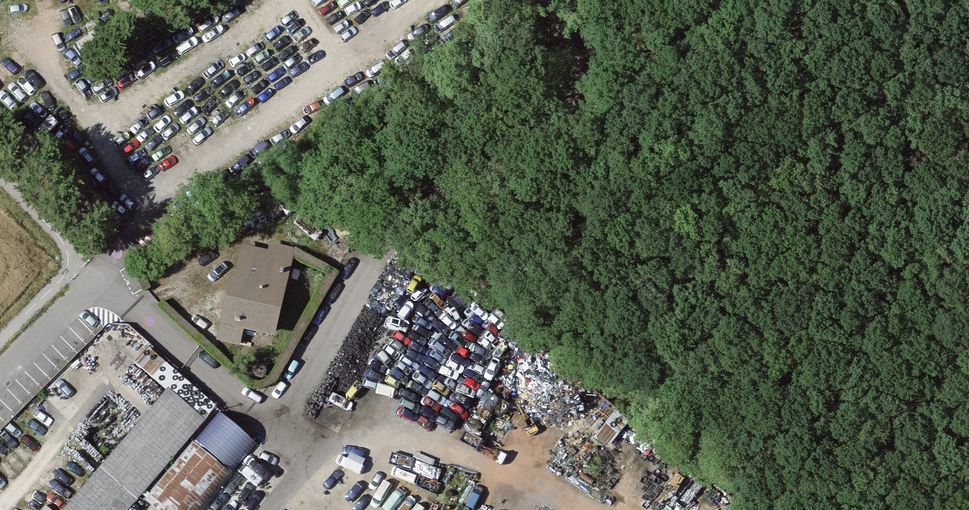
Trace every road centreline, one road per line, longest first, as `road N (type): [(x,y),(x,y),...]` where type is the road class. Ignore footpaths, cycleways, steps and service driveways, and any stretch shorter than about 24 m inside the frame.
road 1 (track): [(865,509),(905,432),(935,317),(968,247)]
road 2 (track): [(968,152),(916,89),(881,0)]
road 3 (unclassified): [(0,374),(100,275)]

